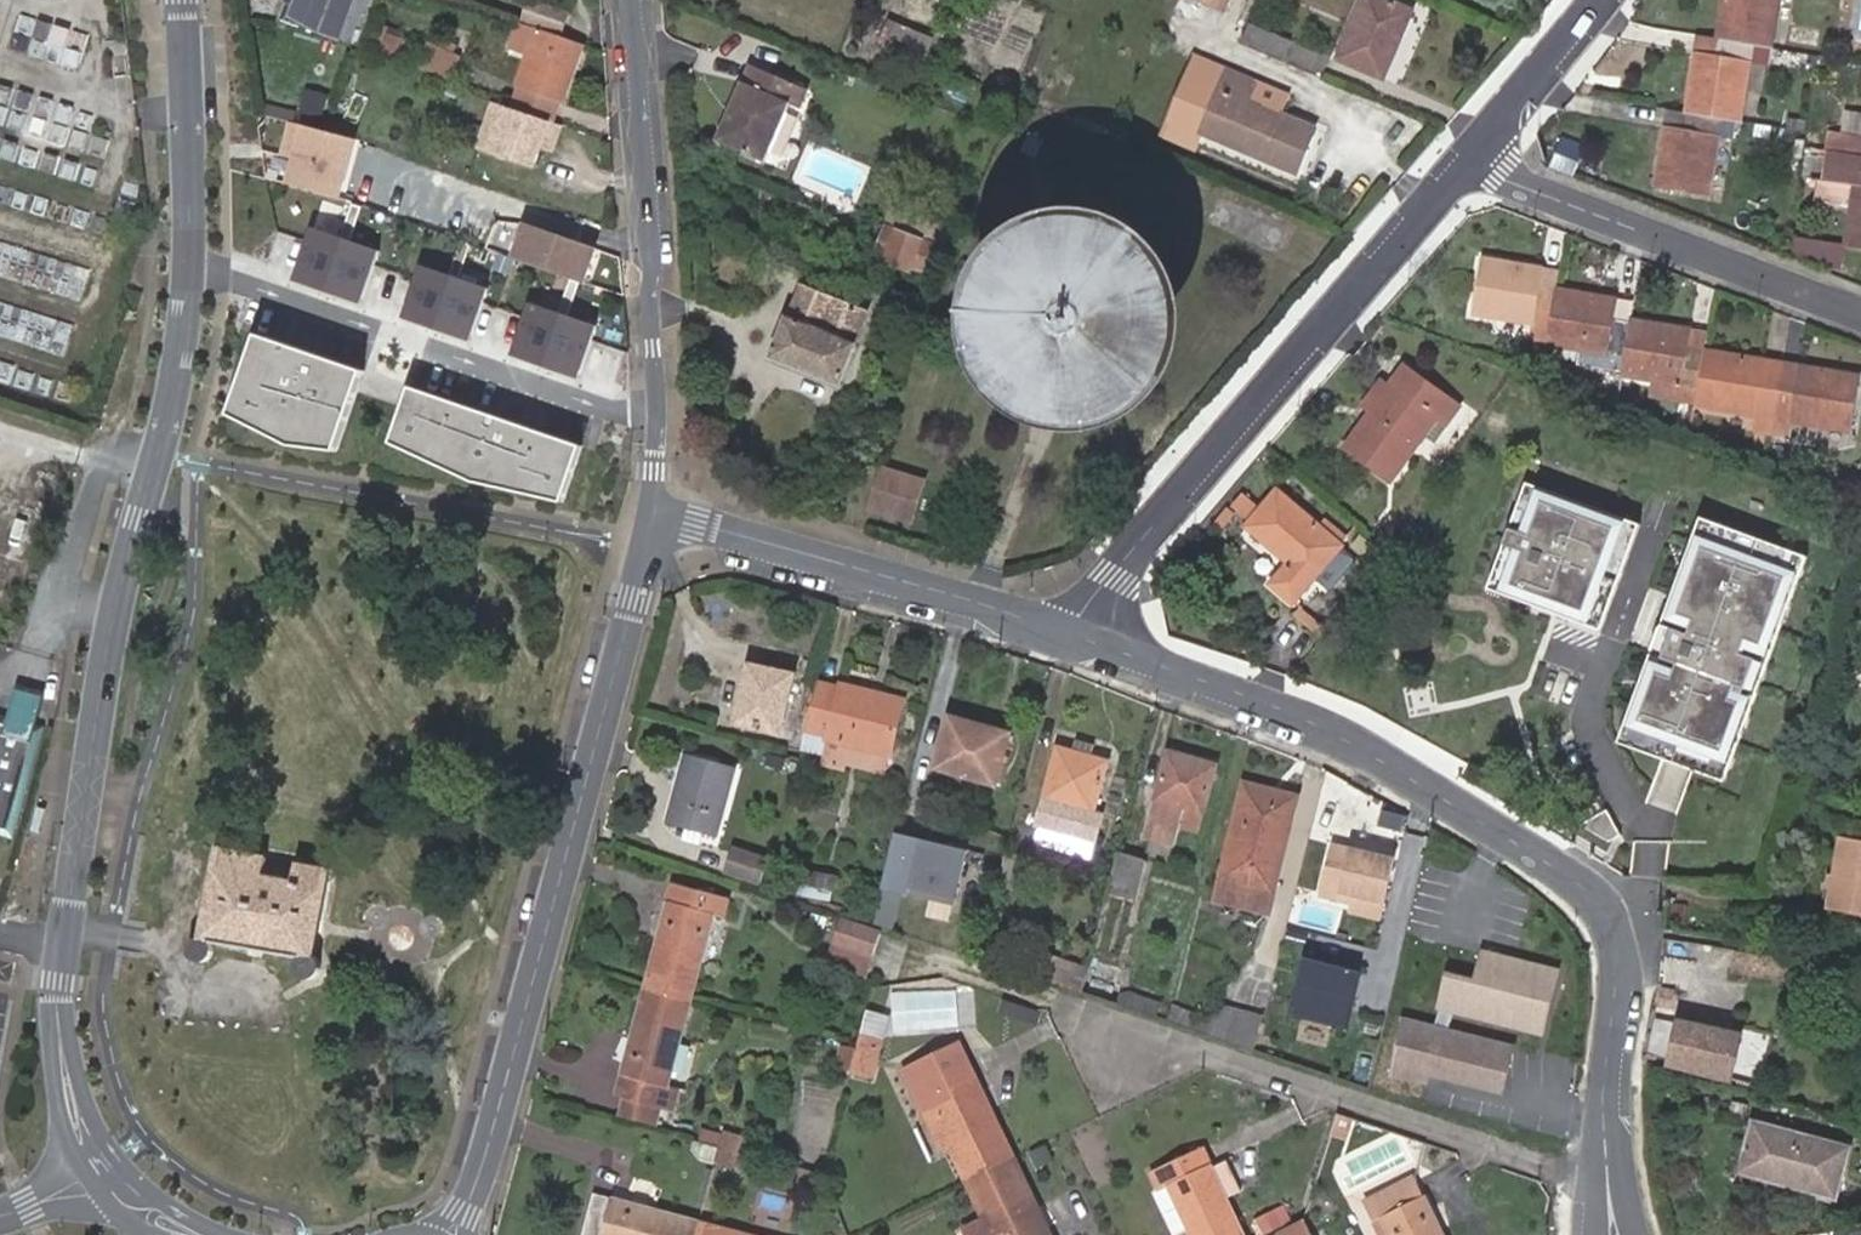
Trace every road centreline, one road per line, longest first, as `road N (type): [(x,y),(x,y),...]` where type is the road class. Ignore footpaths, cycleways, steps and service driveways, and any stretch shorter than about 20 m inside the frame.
road 1 (tertiary): [(102,1167),(73,1115),(58,980),(111,627),(178,361),(188,270),(188,133)]
road 2 (residential): [(1609,1179),(1623,967),(1611,916),(1577,873),(1465,808),(1290,723),(1063,633)]
road 3 (tertiary): [(452,1234),(501,1102),(652,513)]
road 4 (residential): [(1063,633),(1469,155)]
road 5 (residential): [(1609,1179),(1541,1166),(1193,1048),(1113,1049)]
road 6 (residential): [(623,0),(655,414),(652,513)]
road 7 (residential): [(1063,633),(652,513)]
road 8 (residential): [(1469,155),(1486,171),(1860,312)]
road 9 (residential): [(1469,155),(1619,0)]
road 10 (tertiary): [(230,1234),(102,1167)]
road 11 (tertiary): [(182,0),(188,133)]

